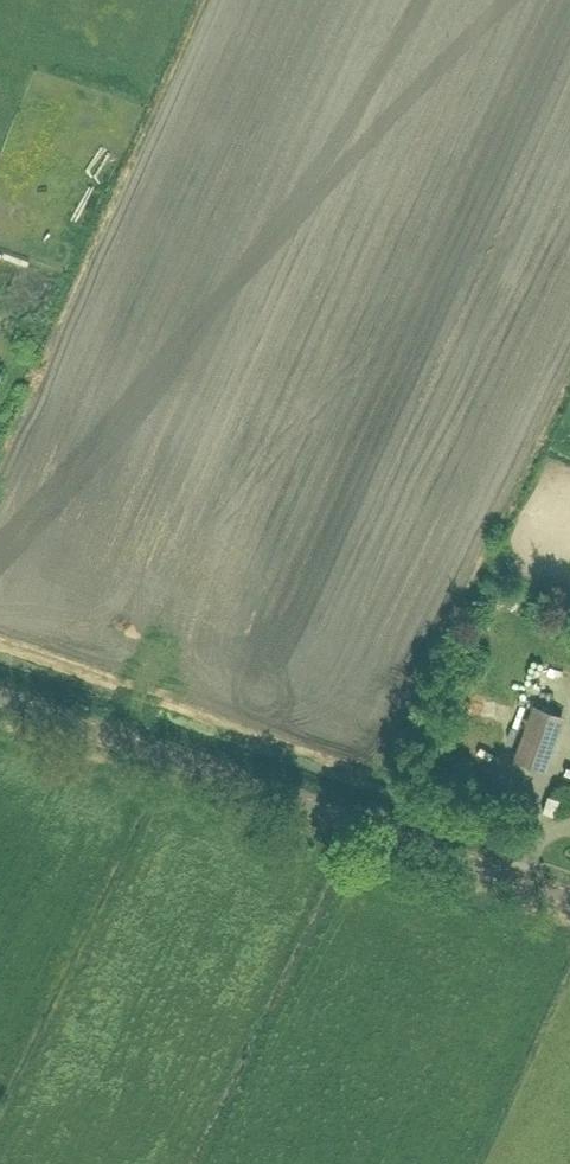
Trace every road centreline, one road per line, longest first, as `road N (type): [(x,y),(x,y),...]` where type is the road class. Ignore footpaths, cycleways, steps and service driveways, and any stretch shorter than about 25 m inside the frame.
road 1 (tertiary): [(569,897),(0,697)]

